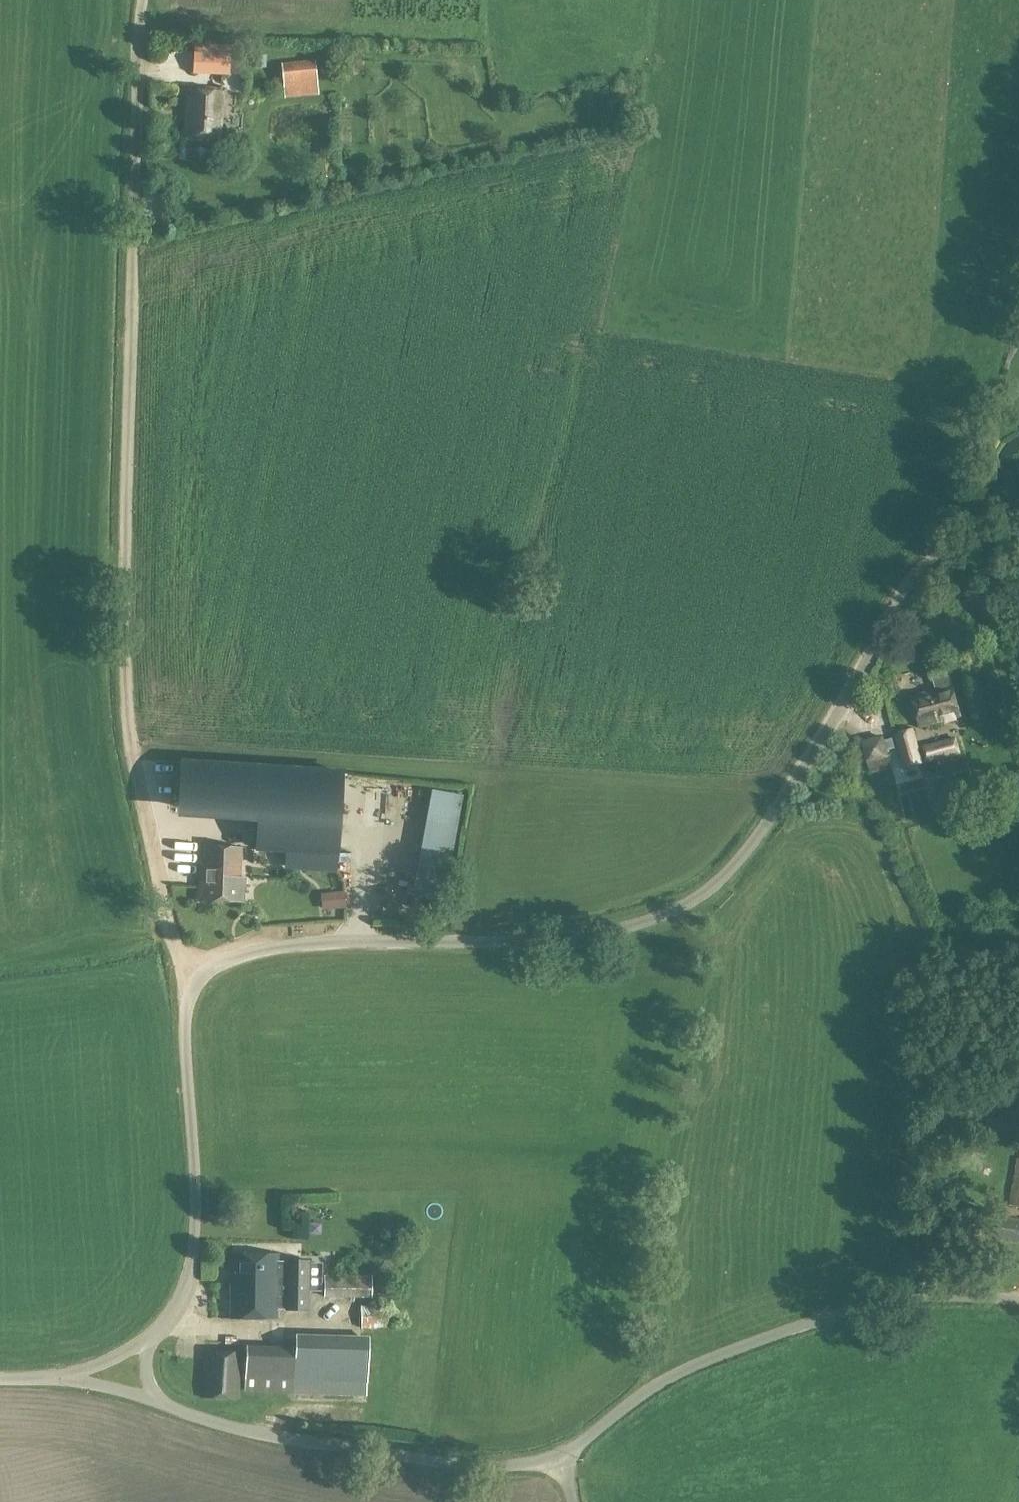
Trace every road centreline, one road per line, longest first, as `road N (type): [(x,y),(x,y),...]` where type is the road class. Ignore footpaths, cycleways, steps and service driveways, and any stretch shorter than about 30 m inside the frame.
road 1 (unclassified): [(192,984),(232,958),(280,946),(583,938),(697,901),(736,866),(795,786),(915,575),(957,548),(1018,530)]
road 2 (unclassified): [(192,984),(136,806),(120,699),(140,0)]
road 3 (unclassified): [(149,1403),(224,1426),(513,1469),(554,1455),(711,1356),(806,1321),(913,1296),(1018,1300)]
road 4 (unclassified): [(146,1350),(182,1300),(198,1241),(185,1021),(192,984)]

